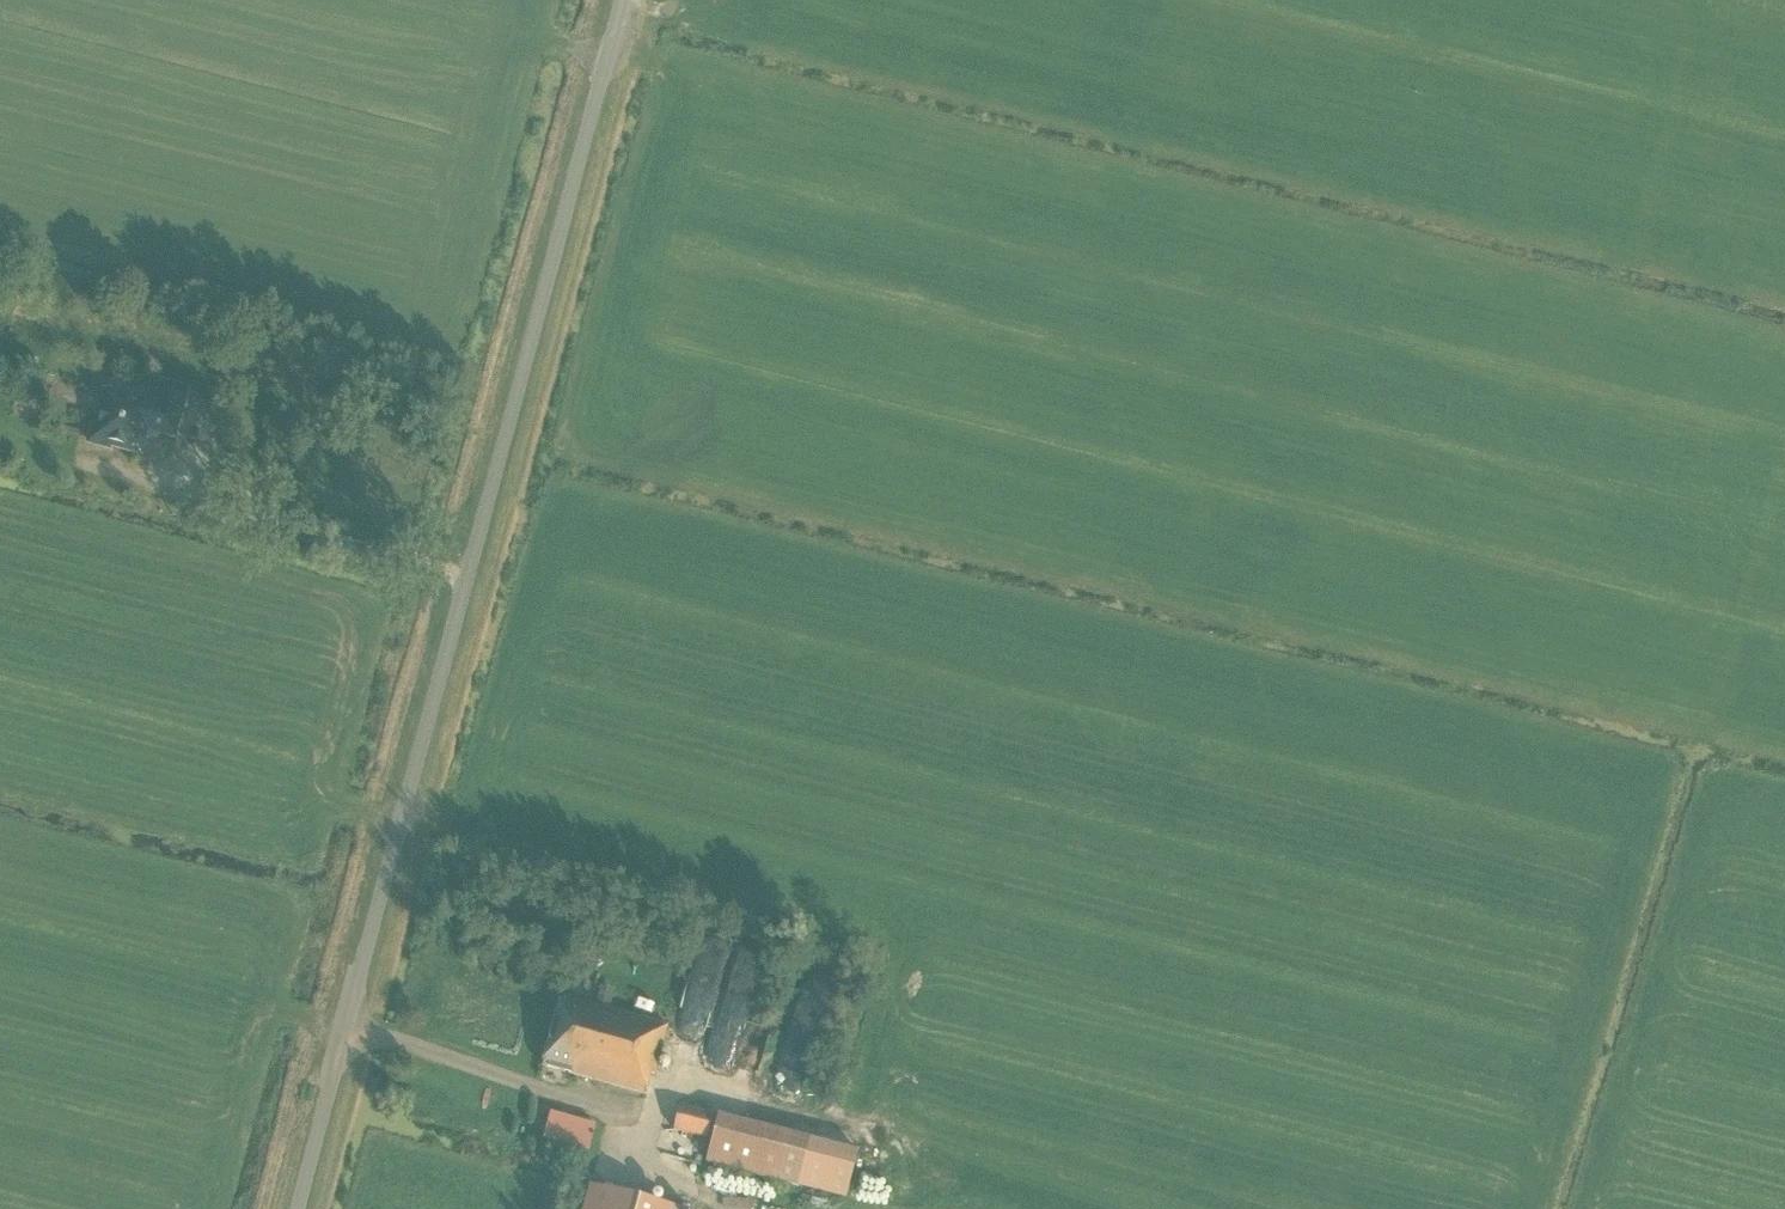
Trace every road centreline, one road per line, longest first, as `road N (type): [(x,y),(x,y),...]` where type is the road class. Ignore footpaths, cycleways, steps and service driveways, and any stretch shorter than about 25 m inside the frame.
road 1 (unclassified): [(298,1208),(622,0)]

